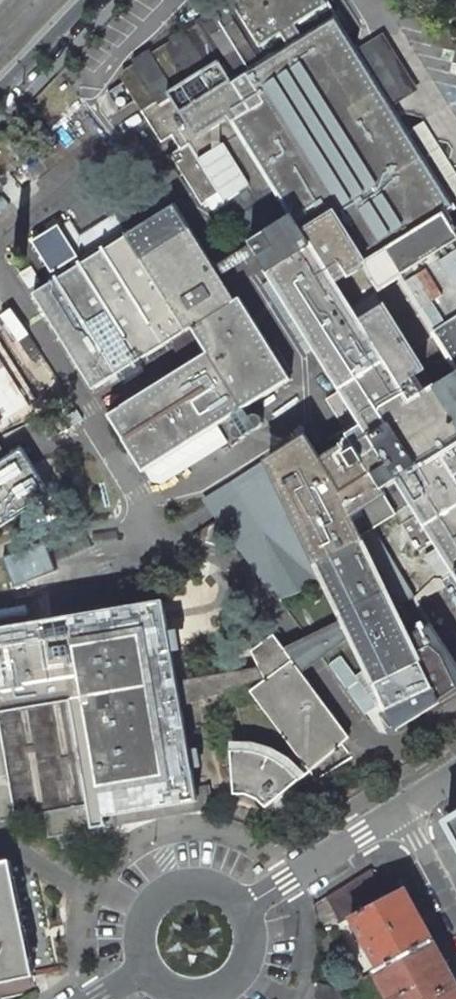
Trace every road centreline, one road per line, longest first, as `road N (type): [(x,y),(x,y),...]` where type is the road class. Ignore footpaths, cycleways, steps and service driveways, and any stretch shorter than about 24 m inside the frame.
road 1 (residential): [(242,906),(399,809)]
road 2 (residential): [(242,906),(211,884),(173,885),(156,895),(136,927),(144,971)]
road 3 (secondary): [(0,88),(86,0)]

